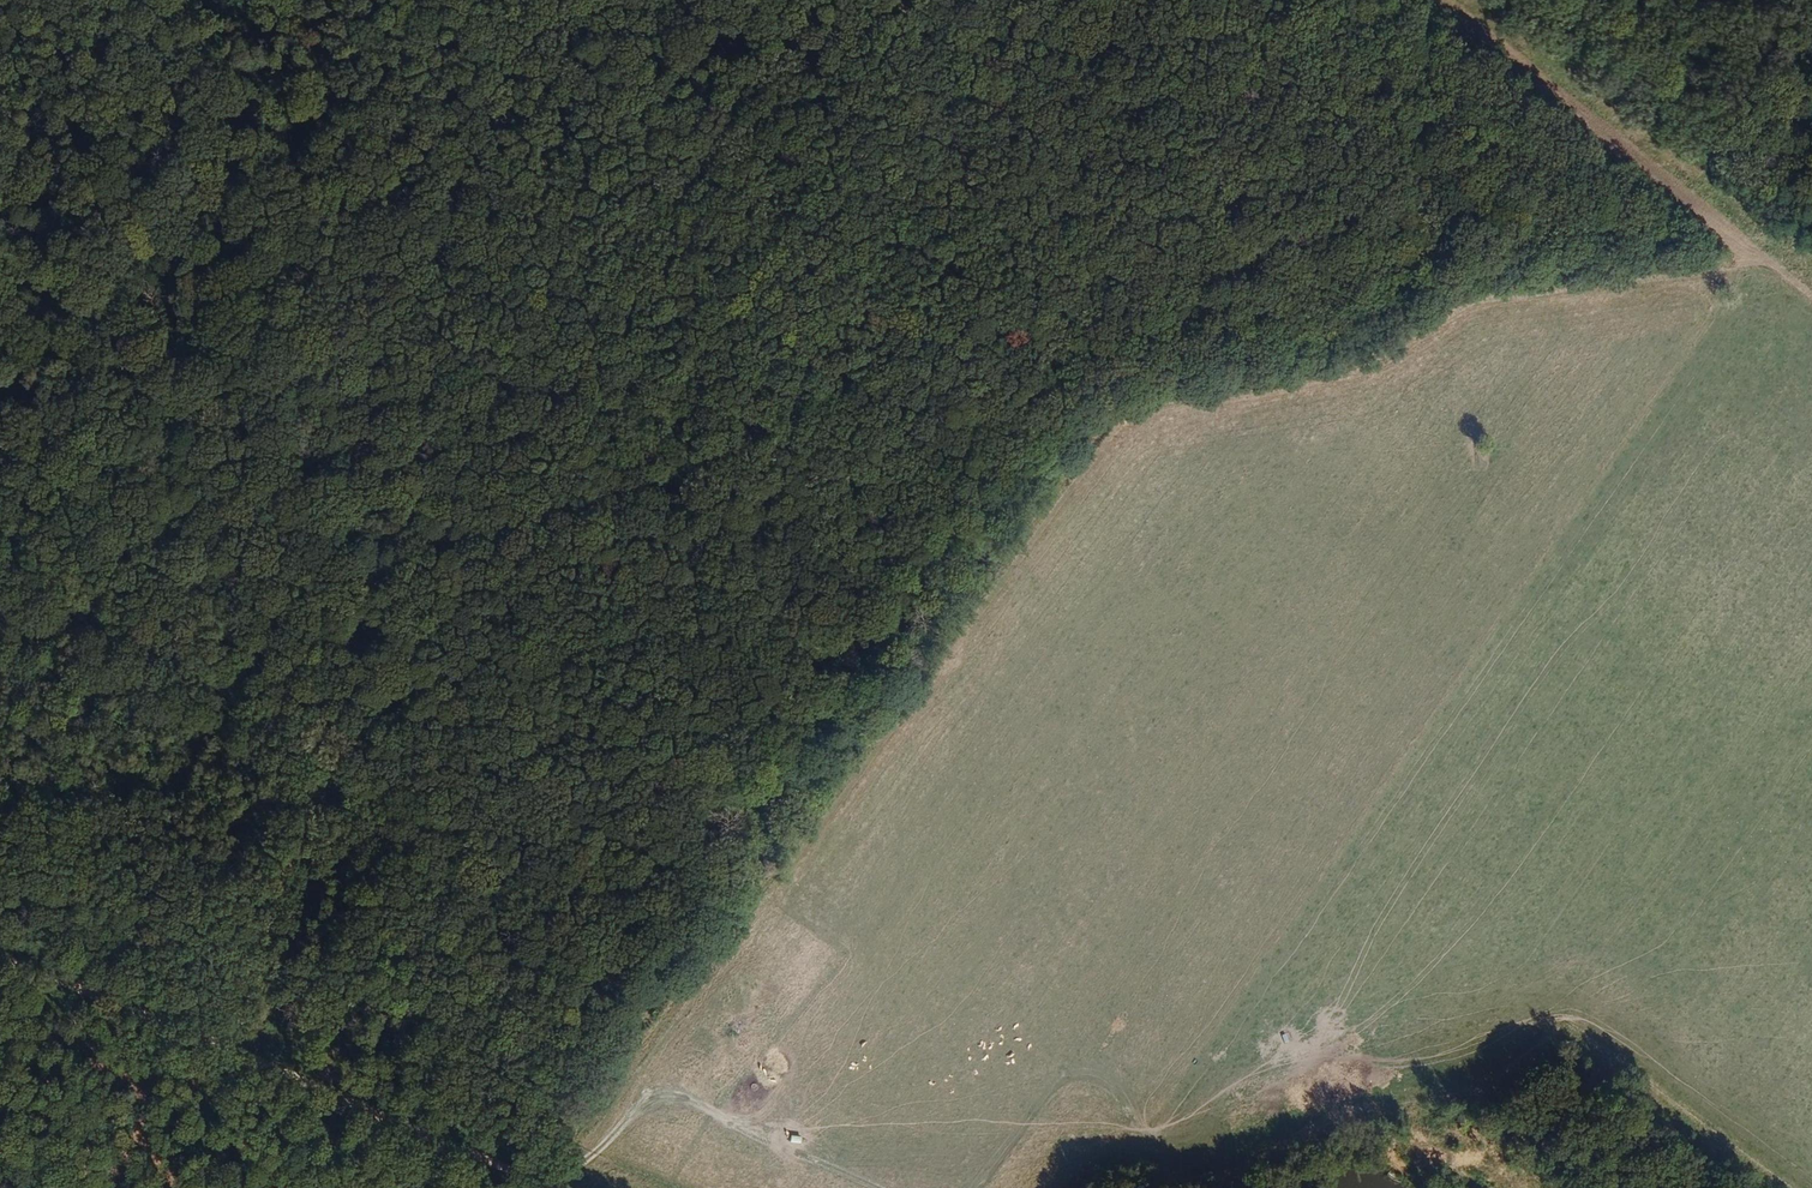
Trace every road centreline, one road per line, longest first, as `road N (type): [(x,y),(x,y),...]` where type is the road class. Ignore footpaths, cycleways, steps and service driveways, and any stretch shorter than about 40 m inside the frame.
road 1 (track): [(561,1187),(280,1056),(0,958)]

